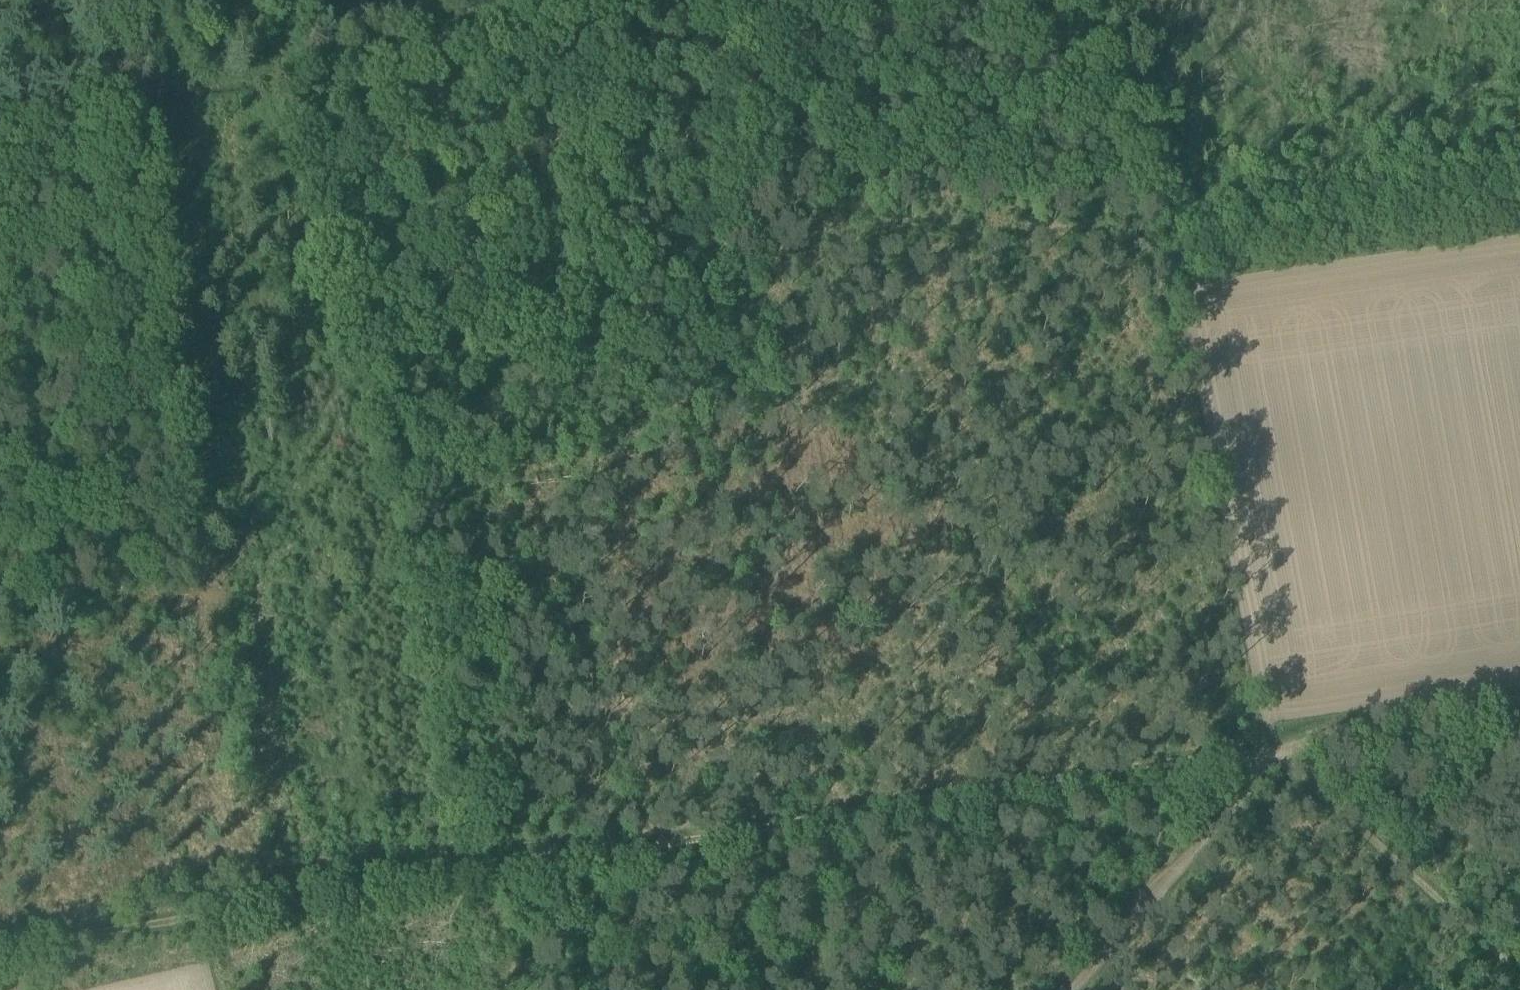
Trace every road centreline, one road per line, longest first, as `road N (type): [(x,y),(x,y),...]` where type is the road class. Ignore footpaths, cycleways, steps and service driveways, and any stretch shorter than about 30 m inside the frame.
road 1 (track): [(1256,753),(0,958)]
road 2 (track): [(1519,968),(1287,749)]
road 3 (track): [(1069,989),(1243,792),(1256,753)]
road 4 (track): [(1519,713),(1287,749)]

